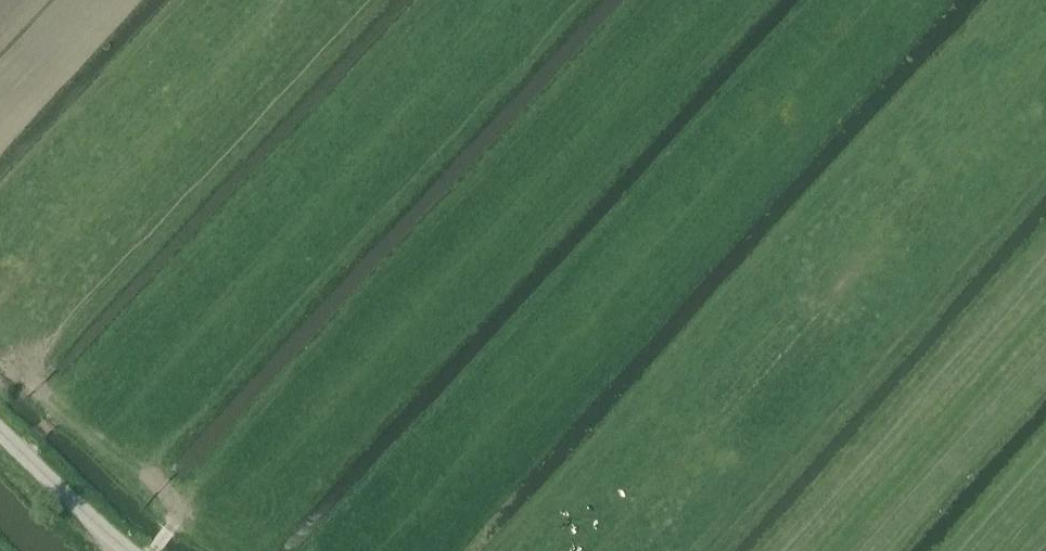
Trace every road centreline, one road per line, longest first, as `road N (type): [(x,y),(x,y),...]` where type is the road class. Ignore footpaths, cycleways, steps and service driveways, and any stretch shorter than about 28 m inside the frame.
road 1 (unclassified): [(126,550),(0,428)]

